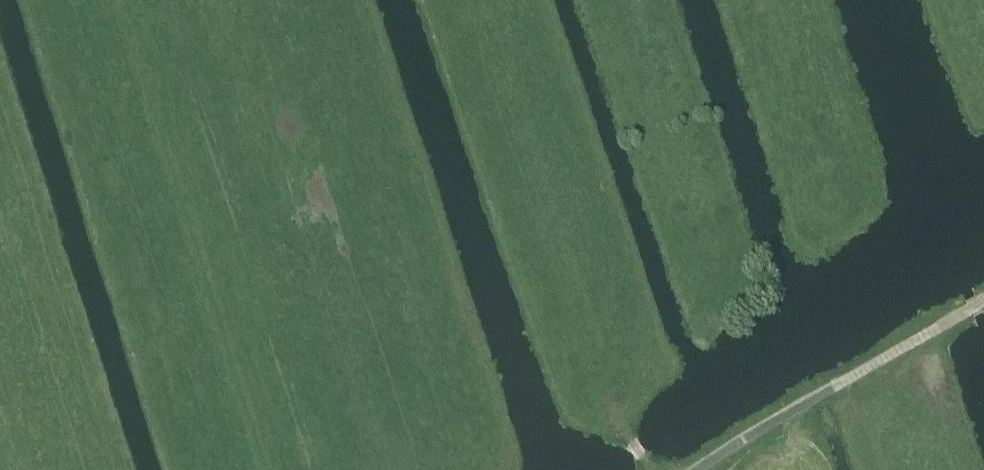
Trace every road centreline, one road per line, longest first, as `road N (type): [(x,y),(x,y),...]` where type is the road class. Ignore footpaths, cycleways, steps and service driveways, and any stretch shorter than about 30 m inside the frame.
road 1 (track): [(394,469),(370,431),(235,0)]
road 2 (track): [(704,469),(920,343)]

